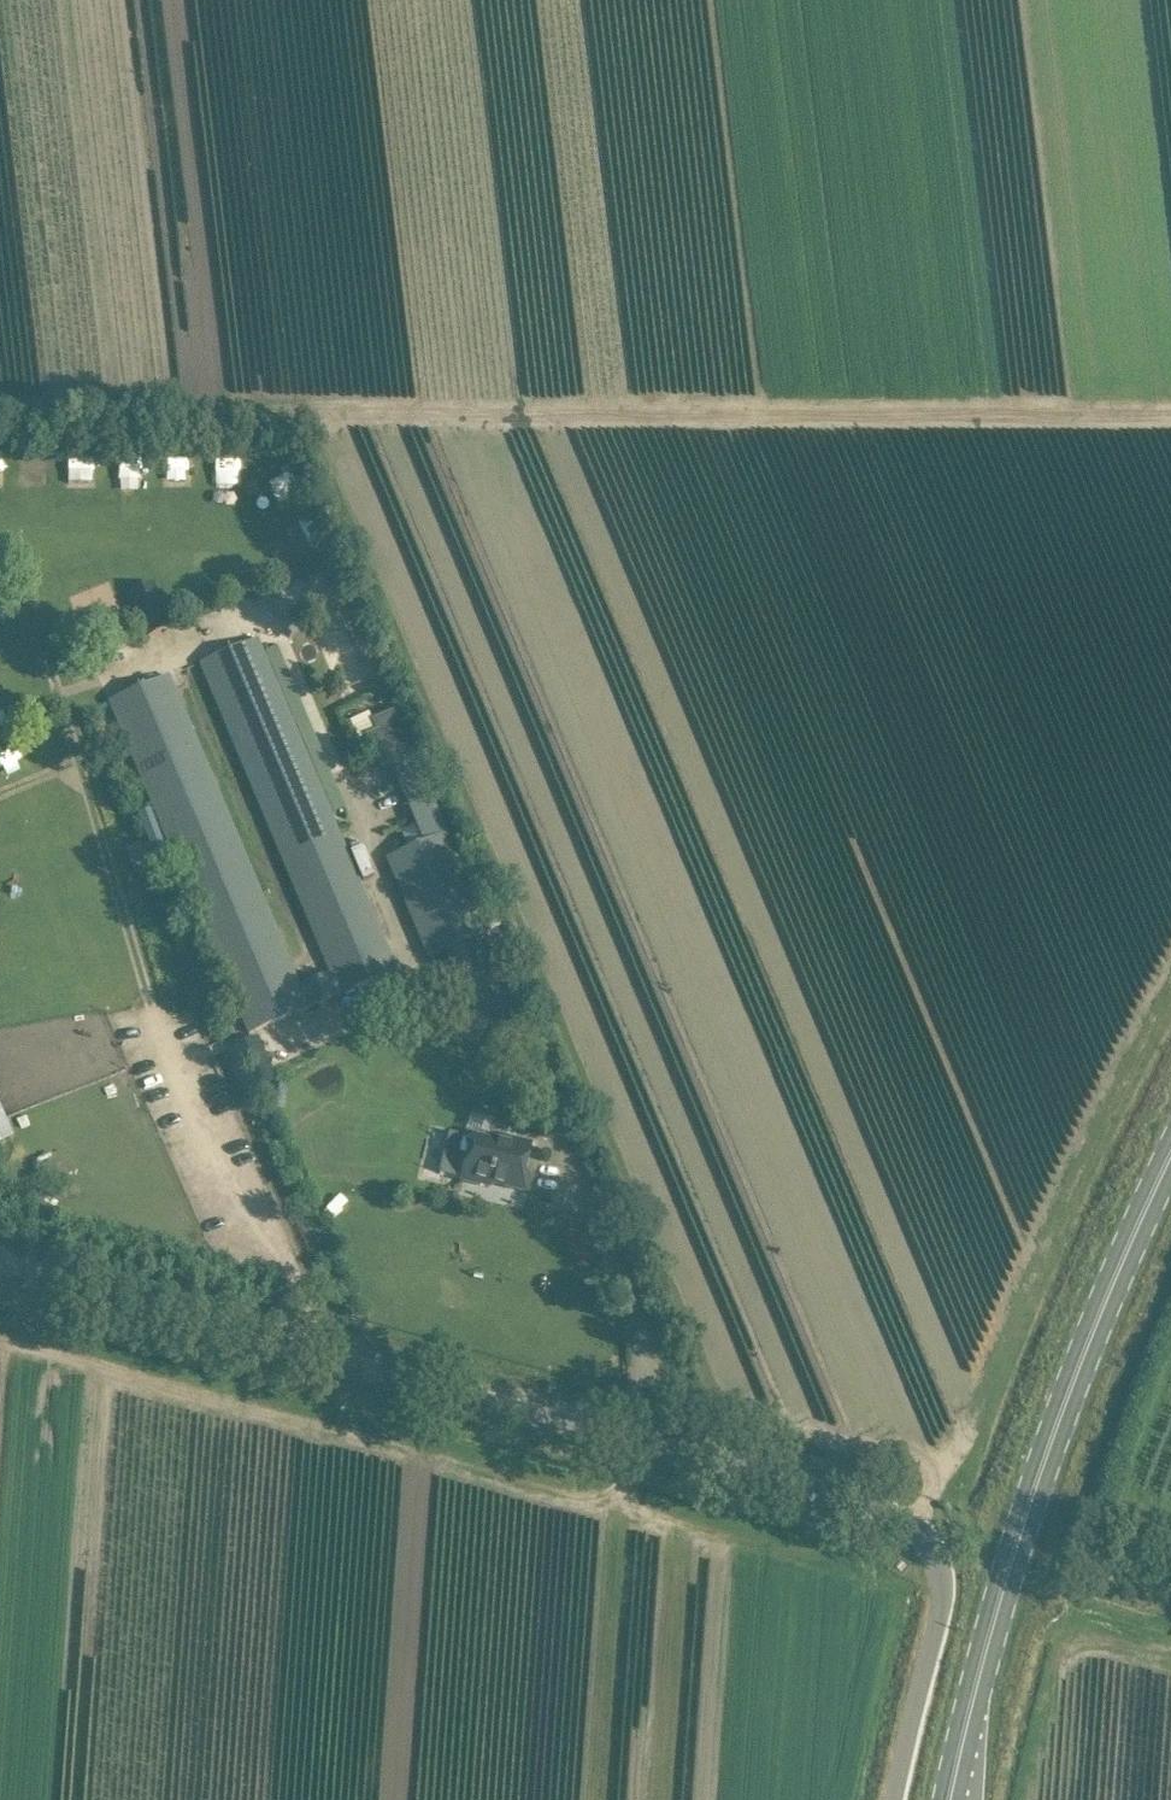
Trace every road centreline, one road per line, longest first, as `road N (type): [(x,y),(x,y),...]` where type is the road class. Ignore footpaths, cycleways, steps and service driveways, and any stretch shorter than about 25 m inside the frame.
road 1 (unclassified): [(895,1799),(941,1594),(933,1545),(900,1514),(0,1263)]
road 2 (secondary): [(1170,1155),(1035,1486),(949,1799)]

